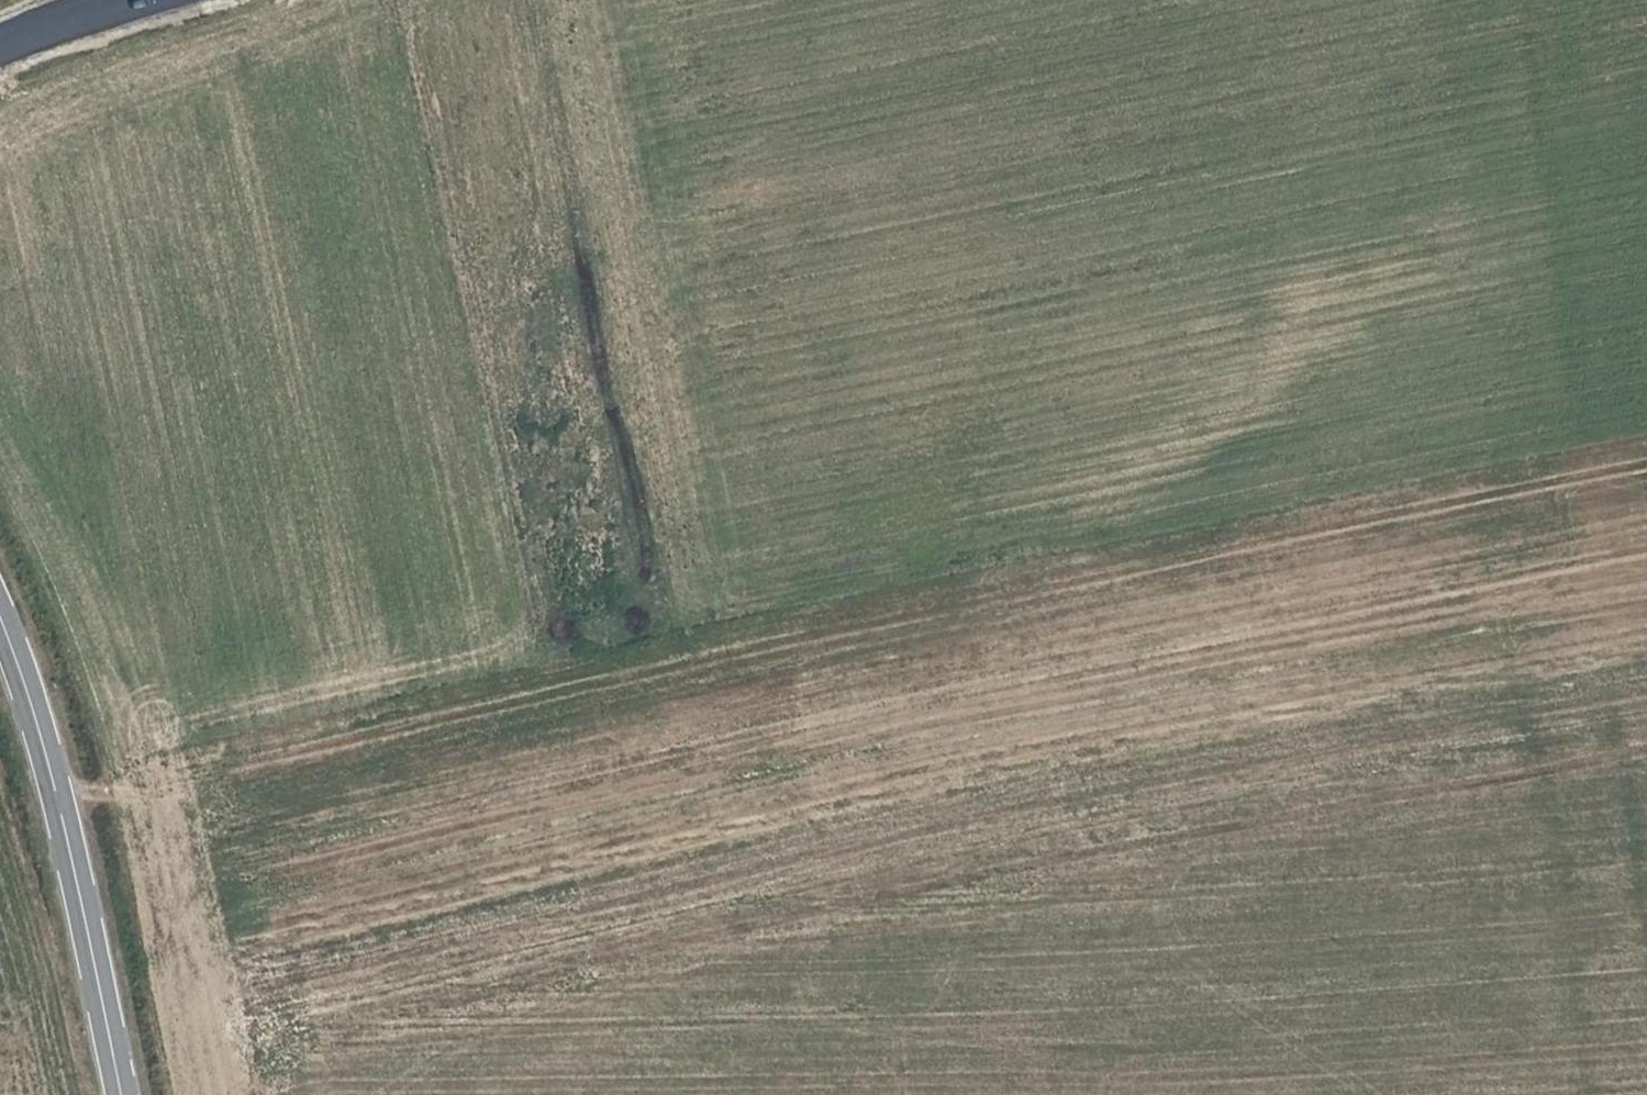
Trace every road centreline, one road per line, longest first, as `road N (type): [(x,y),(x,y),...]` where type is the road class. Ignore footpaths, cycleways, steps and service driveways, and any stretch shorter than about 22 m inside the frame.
road 1 (tertiary): [(140,1094),(0,635)]
road 2 (unclassified): [(0,47),(148,0)]

